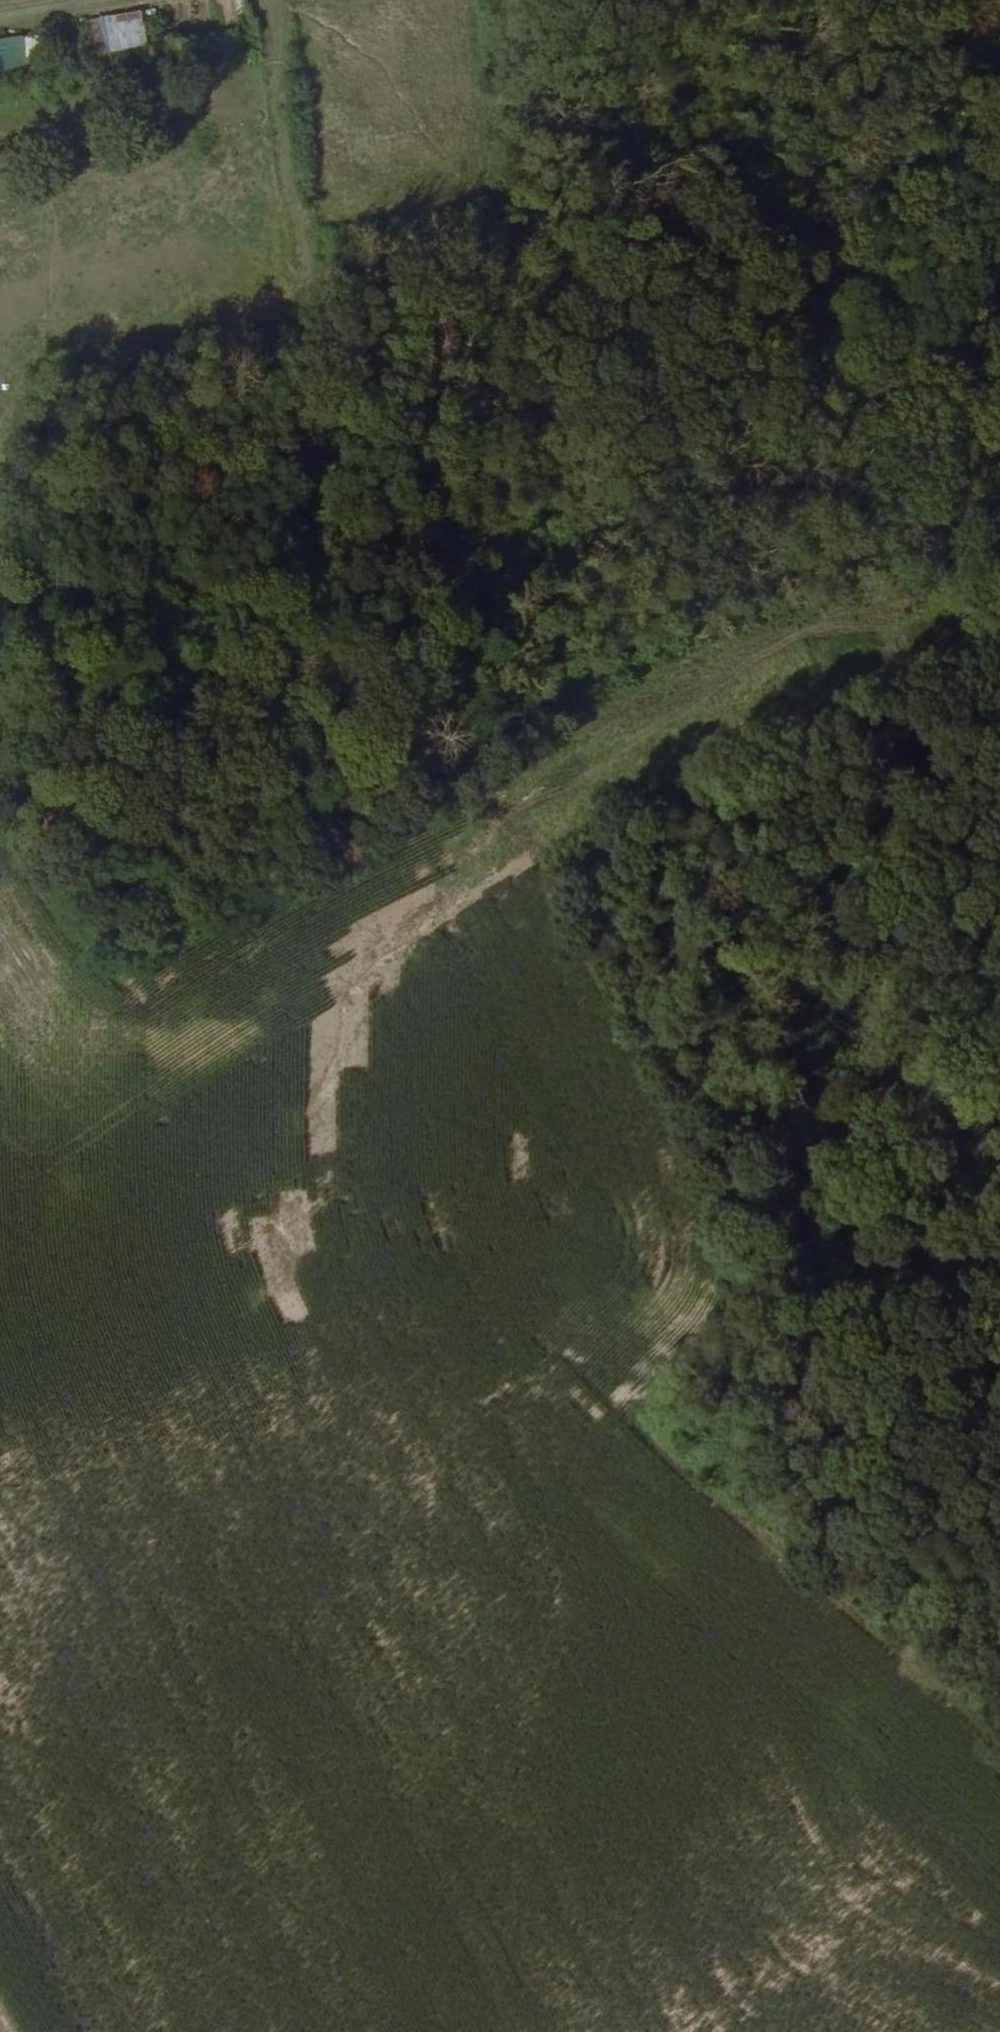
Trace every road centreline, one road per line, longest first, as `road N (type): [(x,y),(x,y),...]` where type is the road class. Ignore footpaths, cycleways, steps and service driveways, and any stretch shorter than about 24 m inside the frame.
road 1 (track): [(357,443),(354,408),(287,208),(268,0)]

